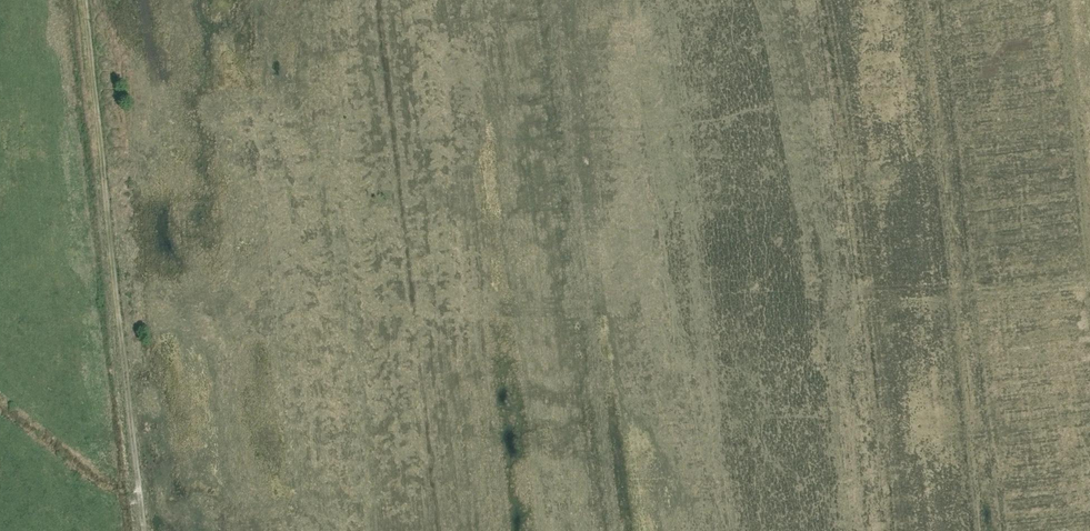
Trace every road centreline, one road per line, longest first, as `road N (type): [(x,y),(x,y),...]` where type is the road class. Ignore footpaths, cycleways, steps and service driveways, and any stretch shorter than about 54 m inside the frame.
road 1 (track): [(145,530),(85,0)]

